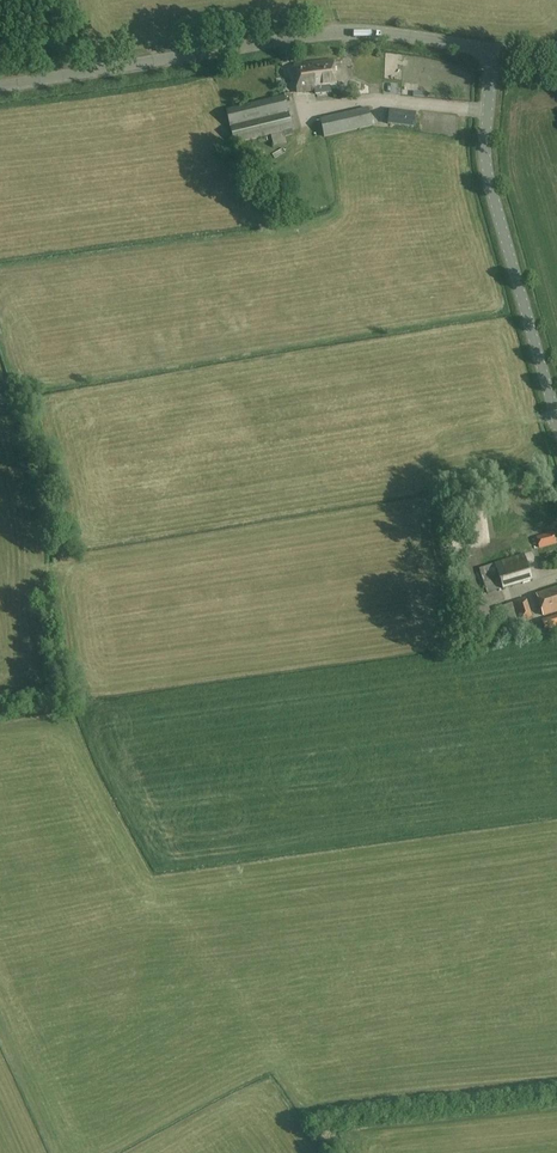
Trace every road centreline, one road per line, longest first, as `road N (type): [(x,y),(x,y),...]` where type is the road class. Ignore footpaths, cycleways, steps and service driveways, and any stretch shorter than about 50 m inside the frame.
road 1 (unclassified): [(0,86),(330,32),(495,47)]
road 2 (unclassified): [(556,421),(487,162),(495,47)]

